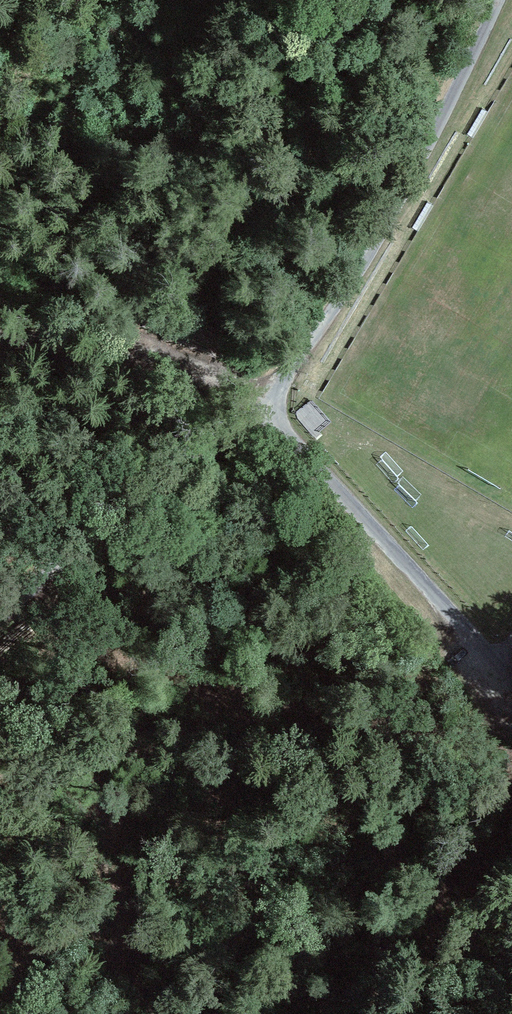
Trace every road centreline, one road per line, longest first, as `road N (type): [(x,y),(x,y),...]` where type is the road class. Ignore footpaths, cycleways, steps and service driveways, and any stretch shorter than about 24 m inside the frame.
road 1 (track): [(276,402),(401,199),(502,0)]
road 2 (track): [(276,402),(295,448),(466,631),(511,693)]
road 3 (track): [(0,629),(276,402)]
road 4 (track): [(0,340),(76,344),(276,402)]

